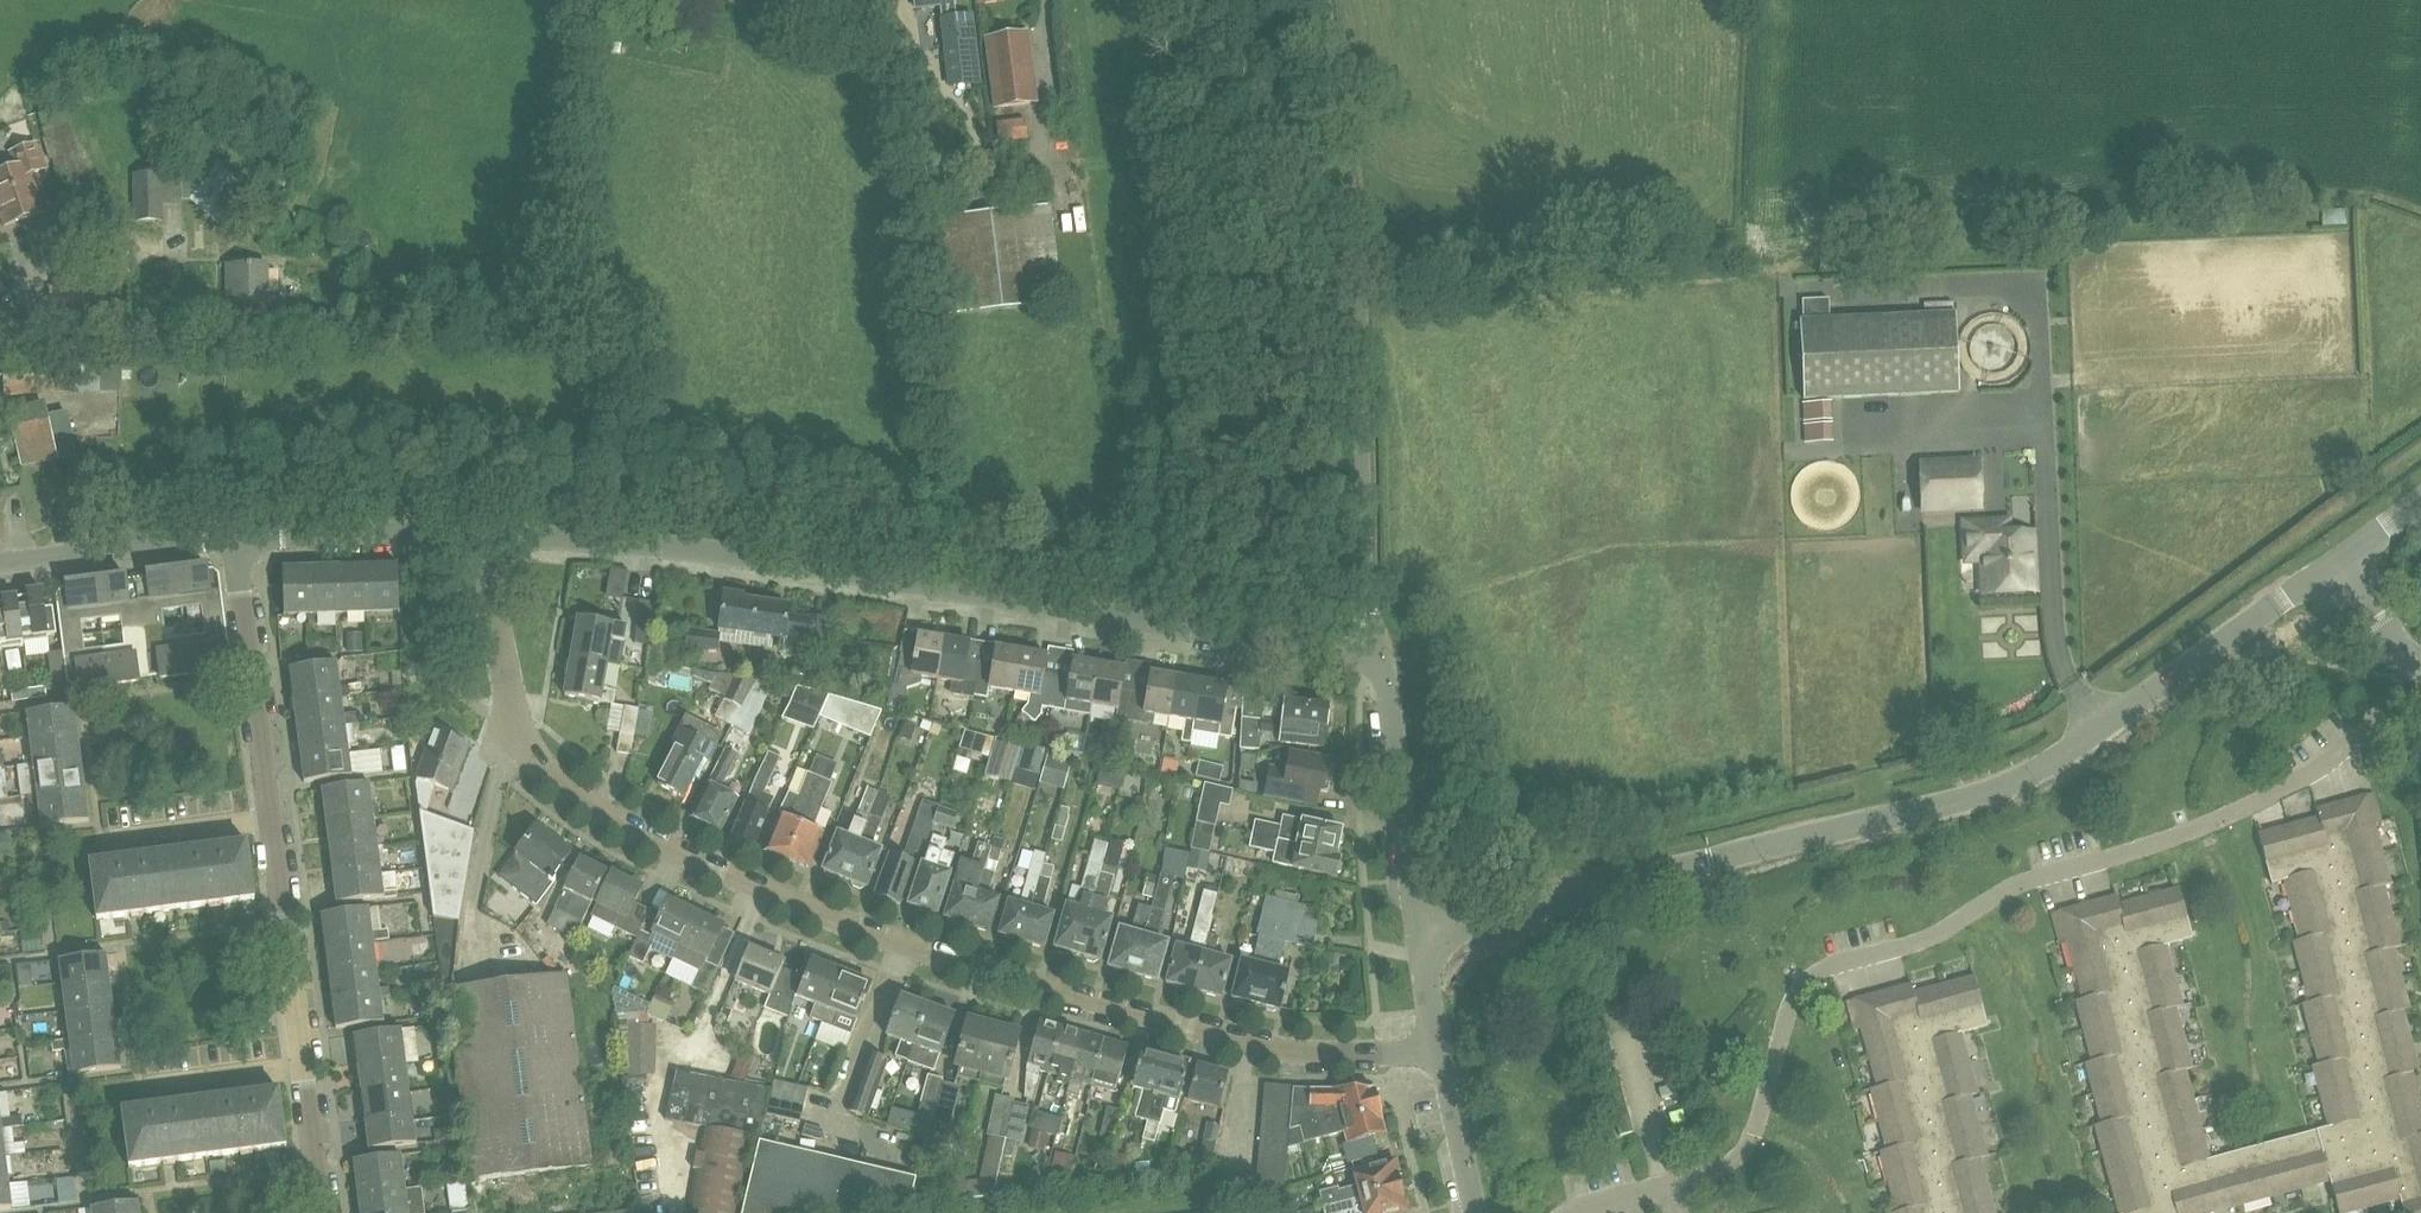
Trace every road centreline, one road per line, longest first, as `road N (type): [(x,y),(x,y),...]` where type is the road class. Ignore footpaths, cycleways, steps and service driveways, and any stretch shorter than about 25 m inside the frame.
road 1 (residential): [(1442,1049),(1332,1054),(1233,1041),(730,882),(580,806),(530,760),(513,726),(481,536)]
road 2 (unclassified): [(1423,942),(1991,792),(2061,759),(2338,565)]
road 3 (residential): [(481,536),(730,557),(1379,656)]
road 4 (residential): [(322,1212),(238,538)]
road 5 (unclassified): [(1321,0),(1368,380),(1379,656)]
road 6 (residential): [(1423,942),(1379,656)]
road 7 (residential): [(238,538),(481,536)]
road 8 (residential): [(0,565),(238,538)]
road 9 (residential): [(1470,1212),(1442,1049)]
road 10 (unclassified): [(2420,664),(2378,625),(2338,565)]

